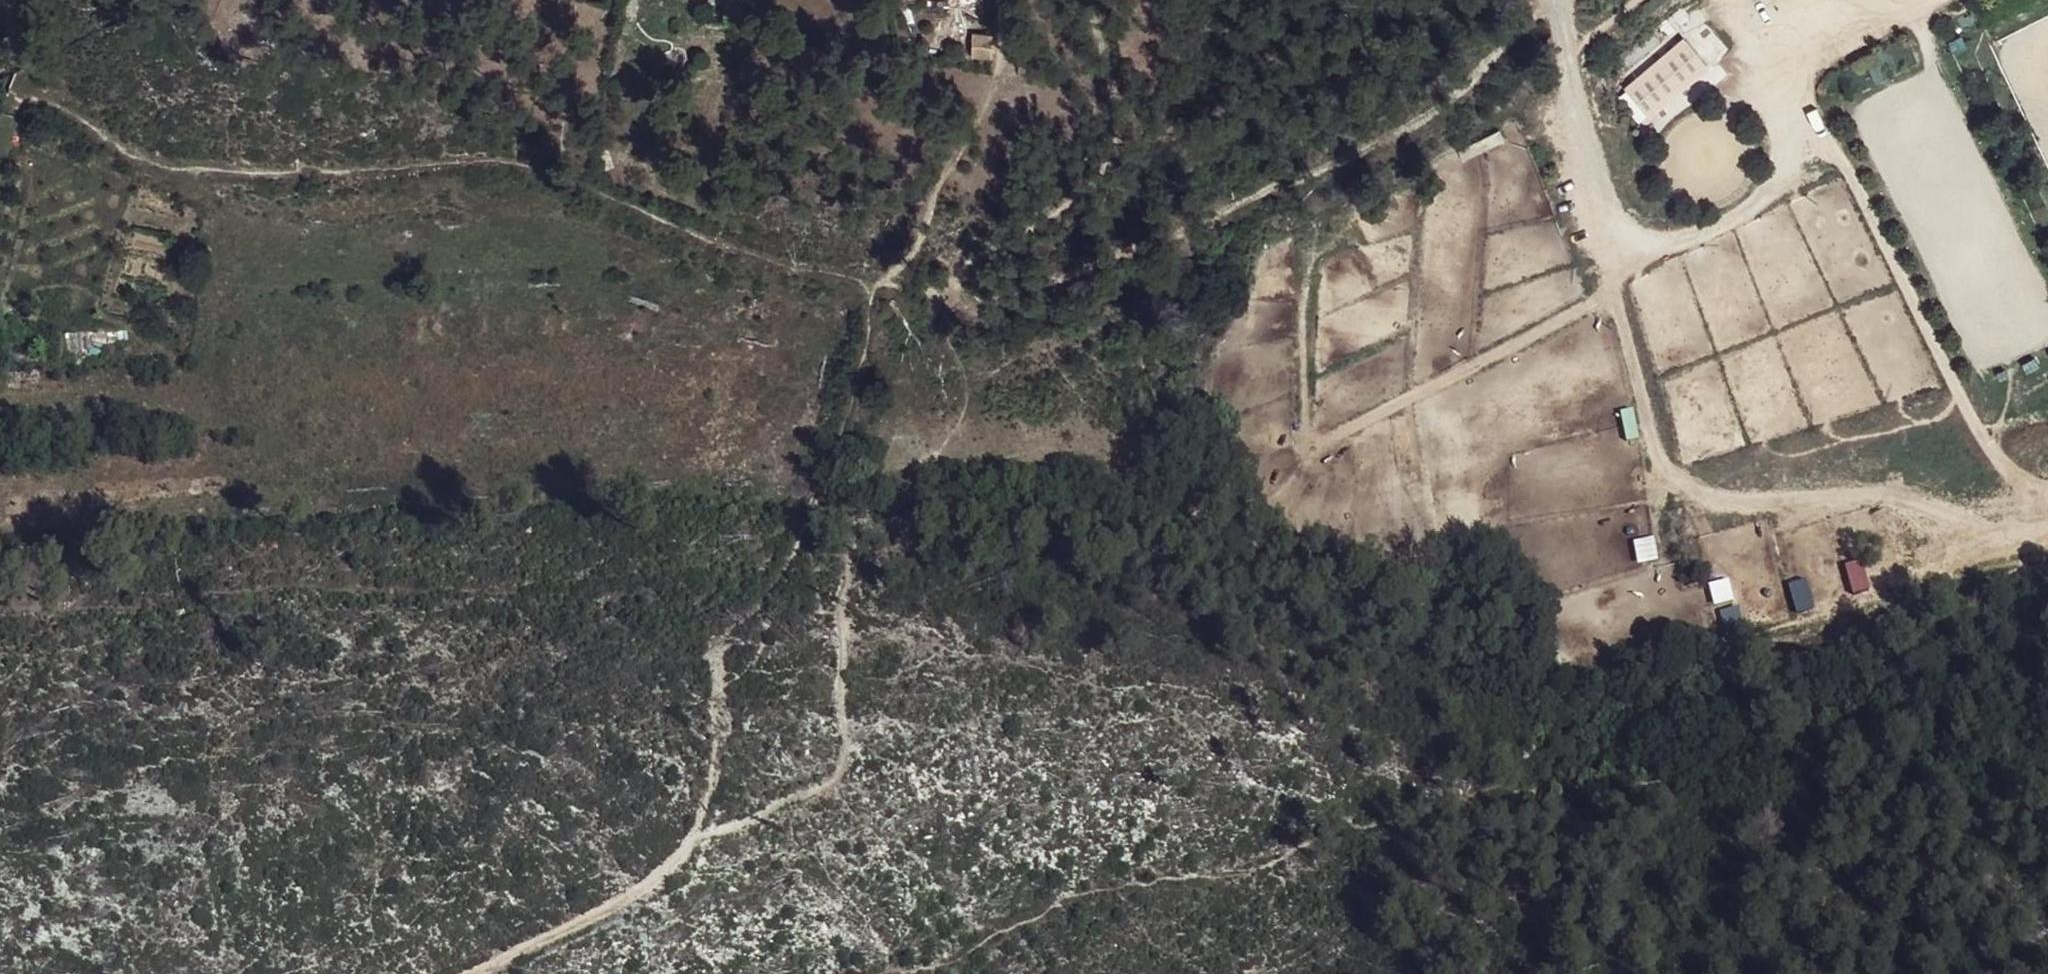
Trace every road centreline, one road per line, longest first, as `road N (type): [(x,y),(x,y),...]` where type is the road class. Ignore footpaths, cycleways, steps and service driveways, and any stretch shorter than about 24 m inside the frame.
road 1 (track): [(831,543),(929,507),(1225,563),(1435,593),(1490,617),(1538,659),(1596,692),(1685,680),(1850,597),(2047,530)]
road 2 (track): [(437,973),(564,917),(695,840),(733,805),(834,786),(864,738),(831,543),(830,457),(862,378),(882,275)]
road 3 (unclassified): [(1571,0),(1599,186),(1616,220),(1659,244),(1724,227),(1785,182),(1800,116),(1768,37)]

